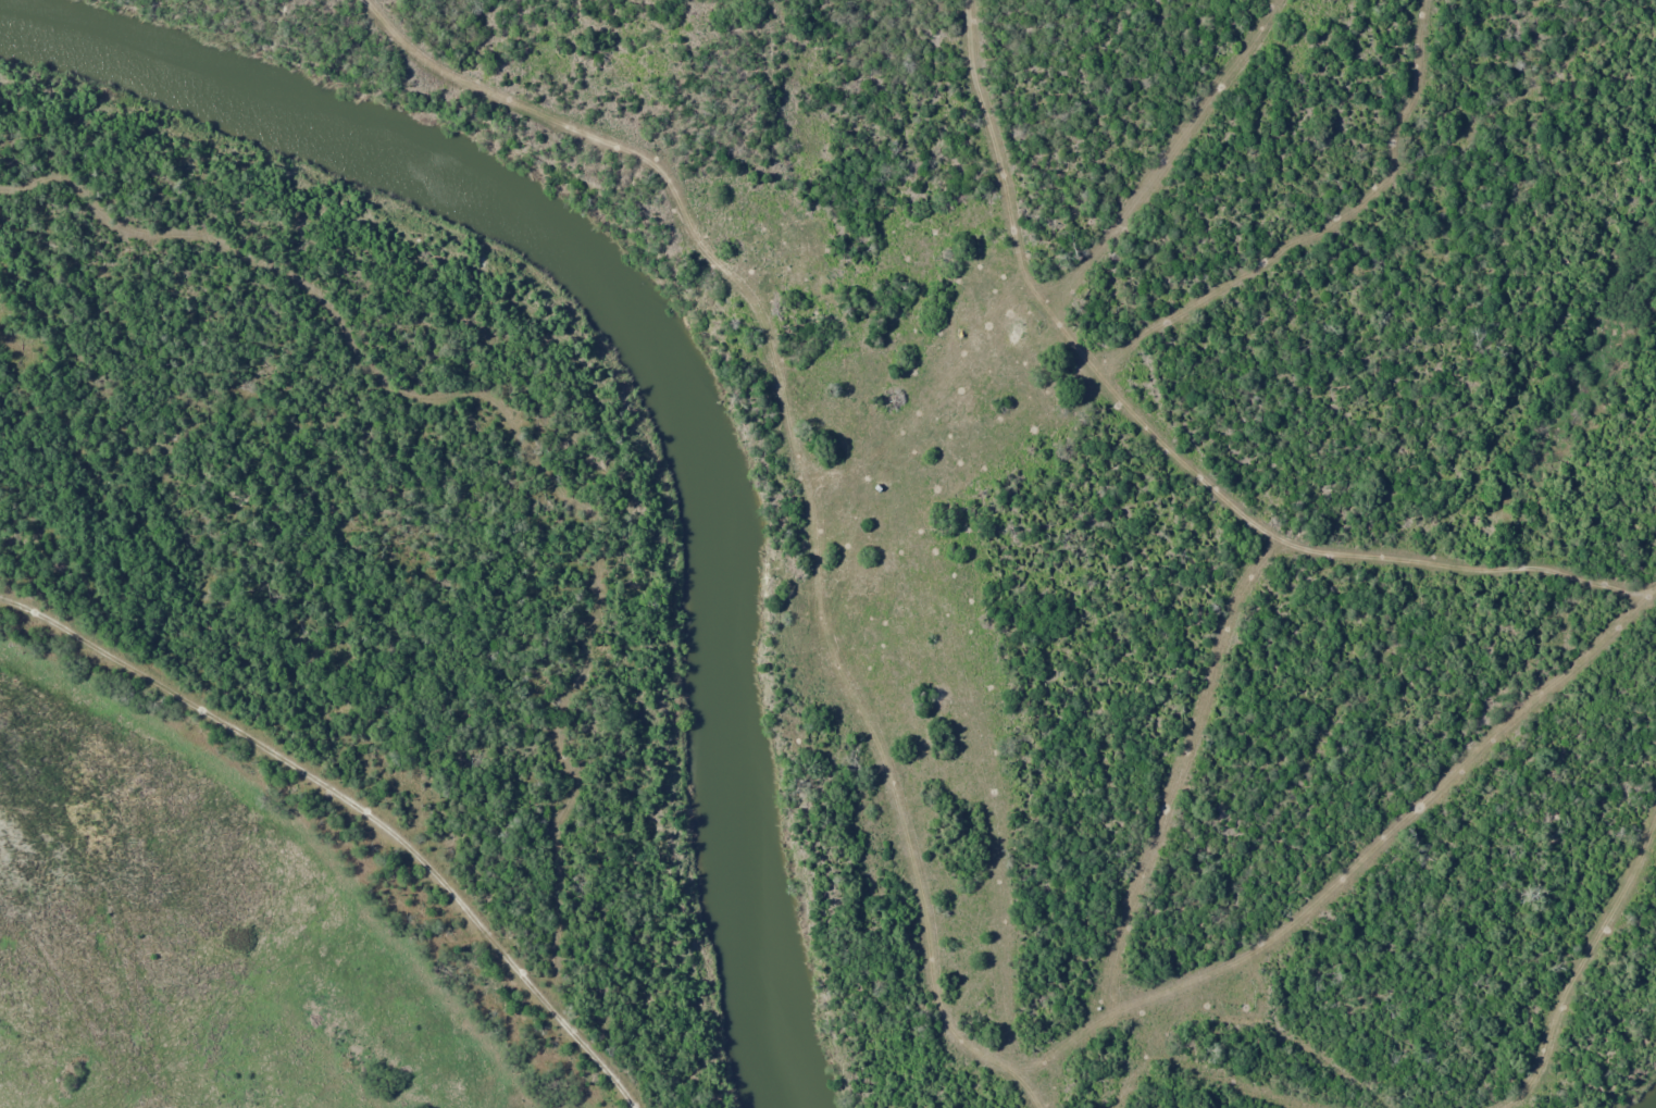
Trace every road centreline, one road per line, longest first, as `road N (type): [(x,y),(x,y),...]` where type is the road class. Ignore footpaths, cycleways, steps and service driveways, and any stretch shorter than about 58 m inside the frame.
road 1 (residential): [(575,1107),(498,1020),(457,938),(383,855),(0,607)]

